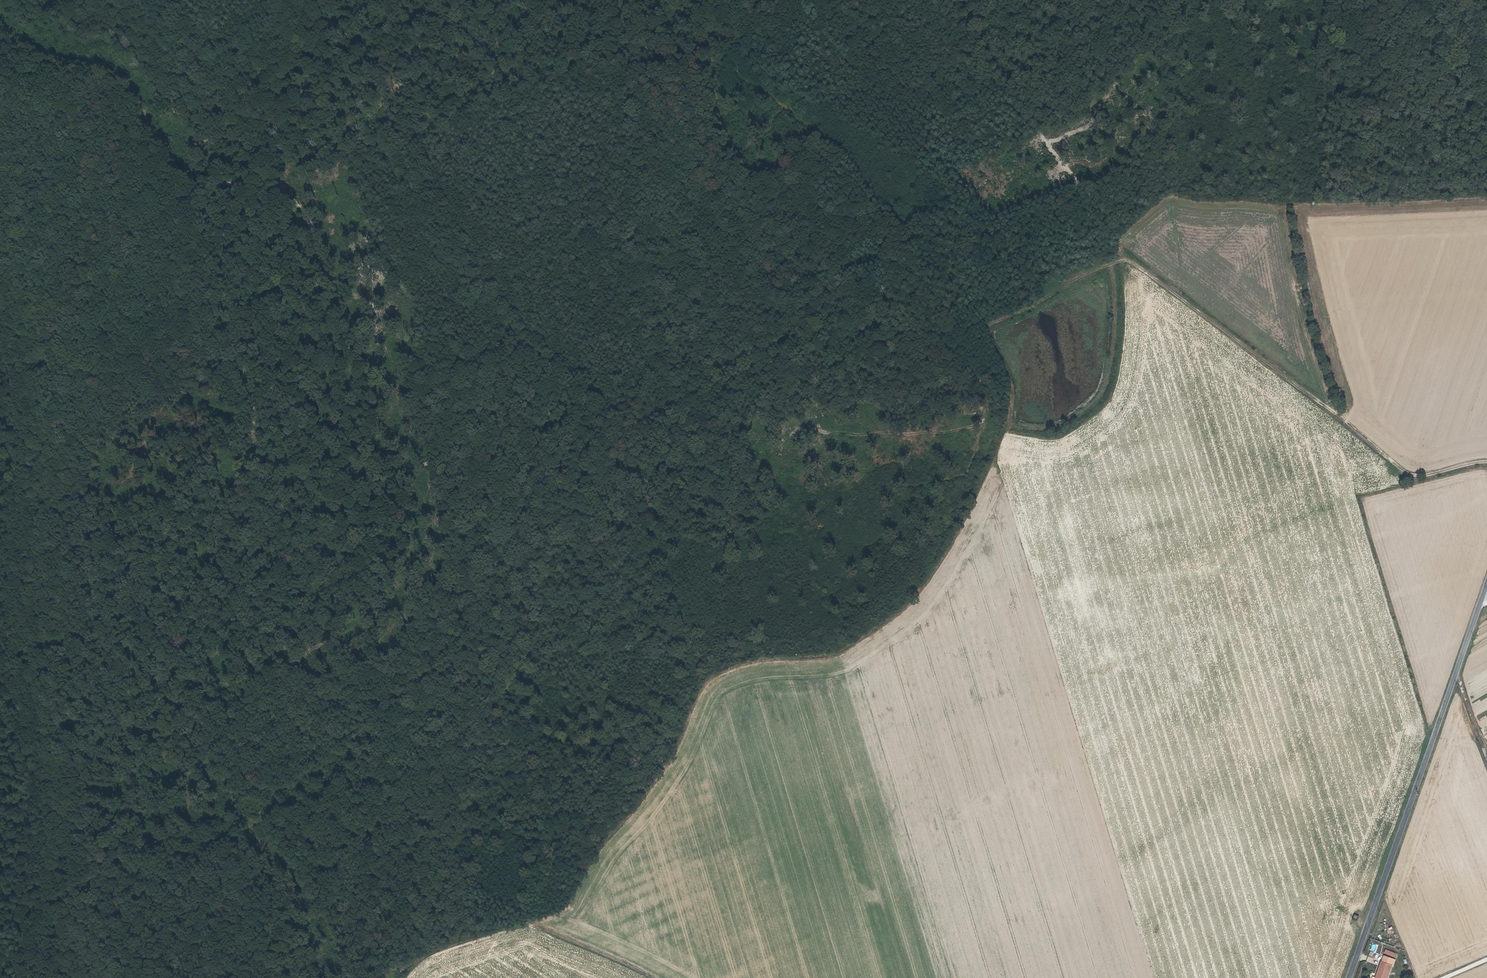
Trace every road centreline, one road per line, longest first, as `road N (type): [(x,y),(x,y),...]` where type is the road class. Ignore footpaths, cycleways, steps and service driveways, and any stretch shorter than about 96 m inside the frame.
road 1 (track): [(1126,251),(1408,476),(1486,463)]
road 2 (tertiary): [(1486,585),(1351,977)]

